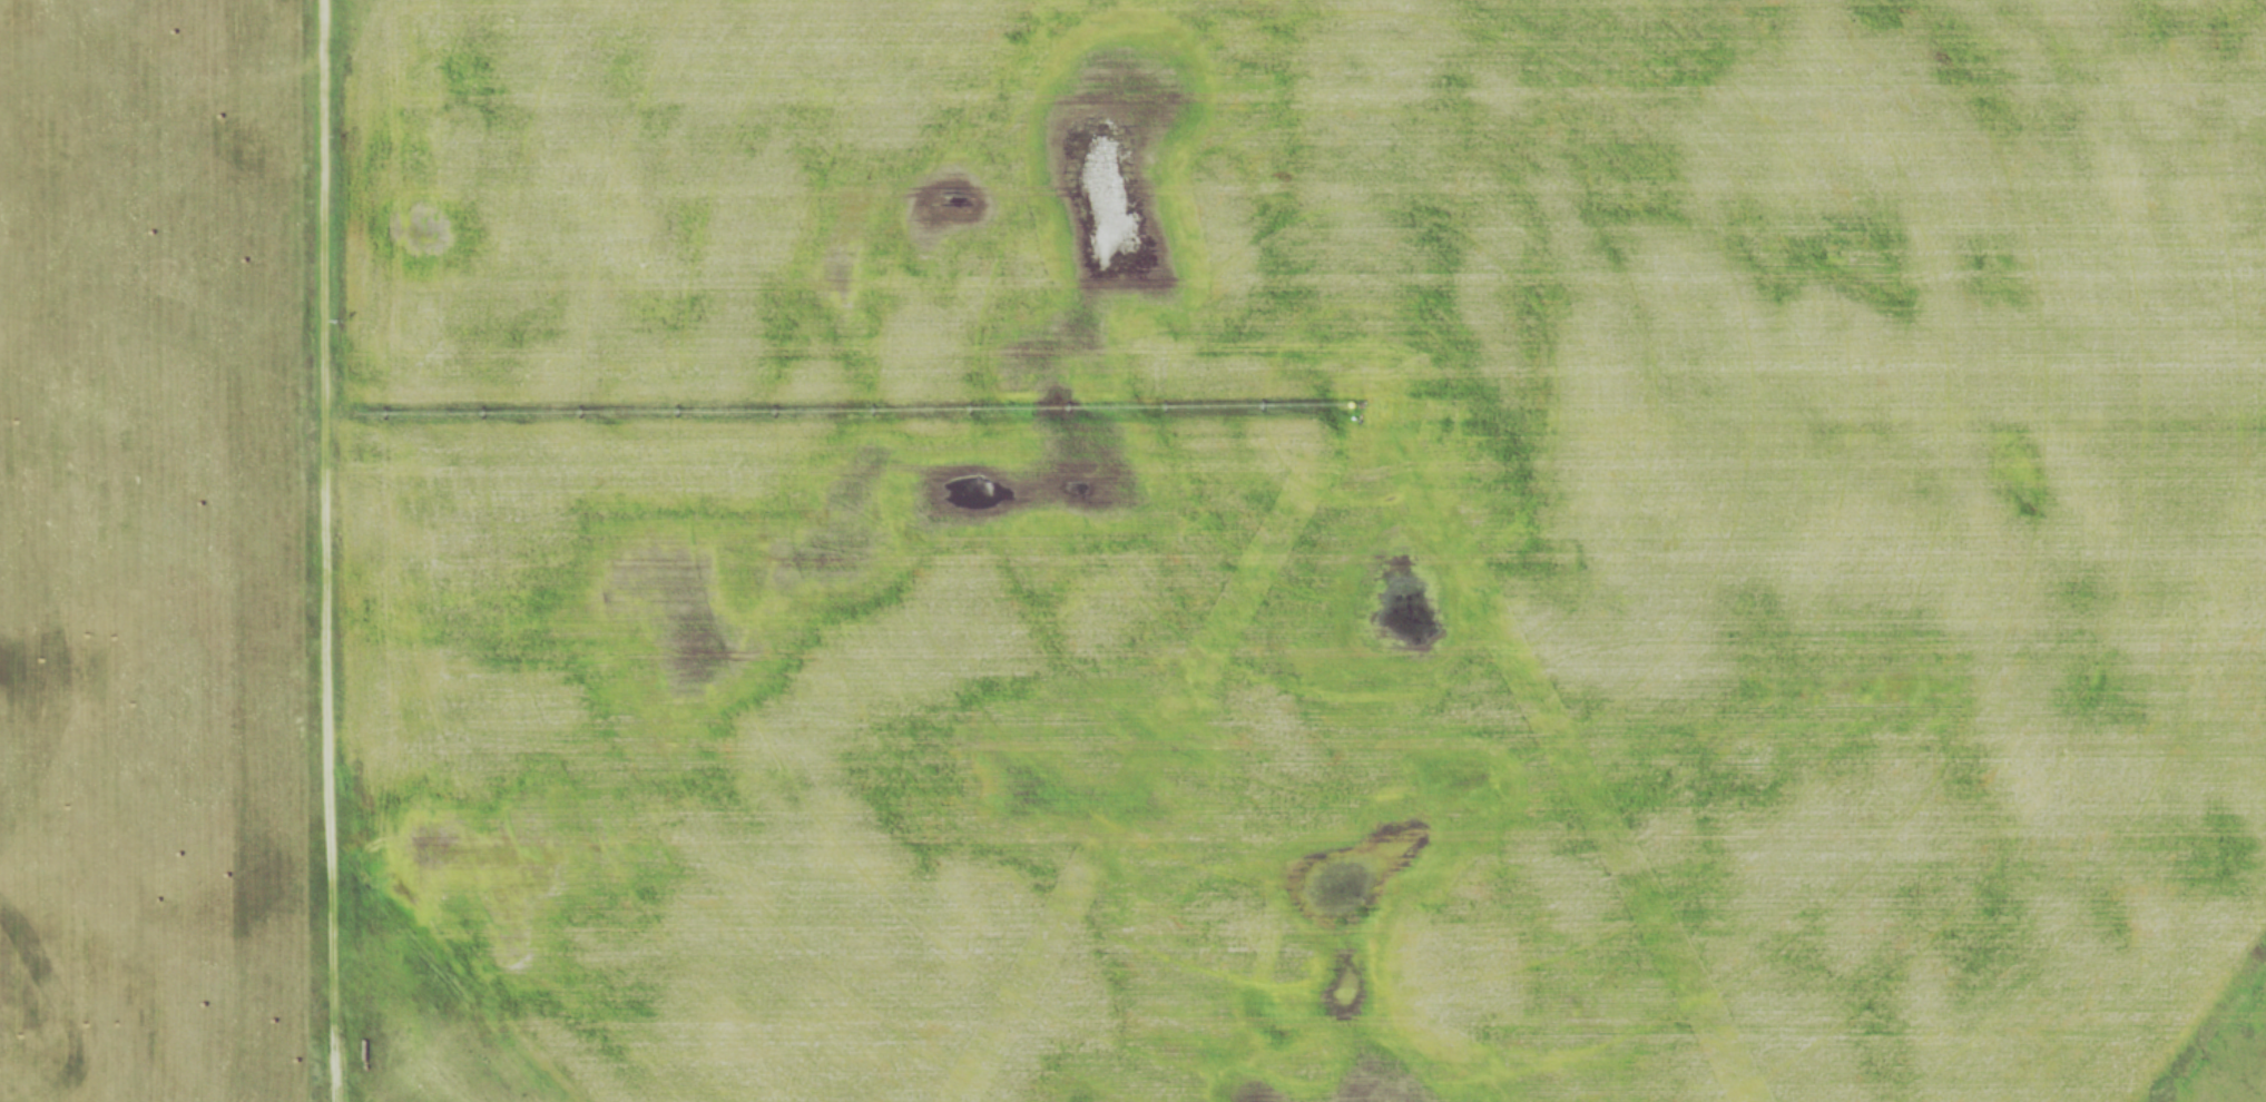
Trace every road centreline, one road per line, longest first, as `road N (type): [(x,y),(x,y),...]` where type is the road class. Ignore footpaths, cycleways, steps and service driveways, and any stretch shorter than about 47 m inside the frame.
road 1 (residential): [(334,1101),(323,610),(326,0)]

